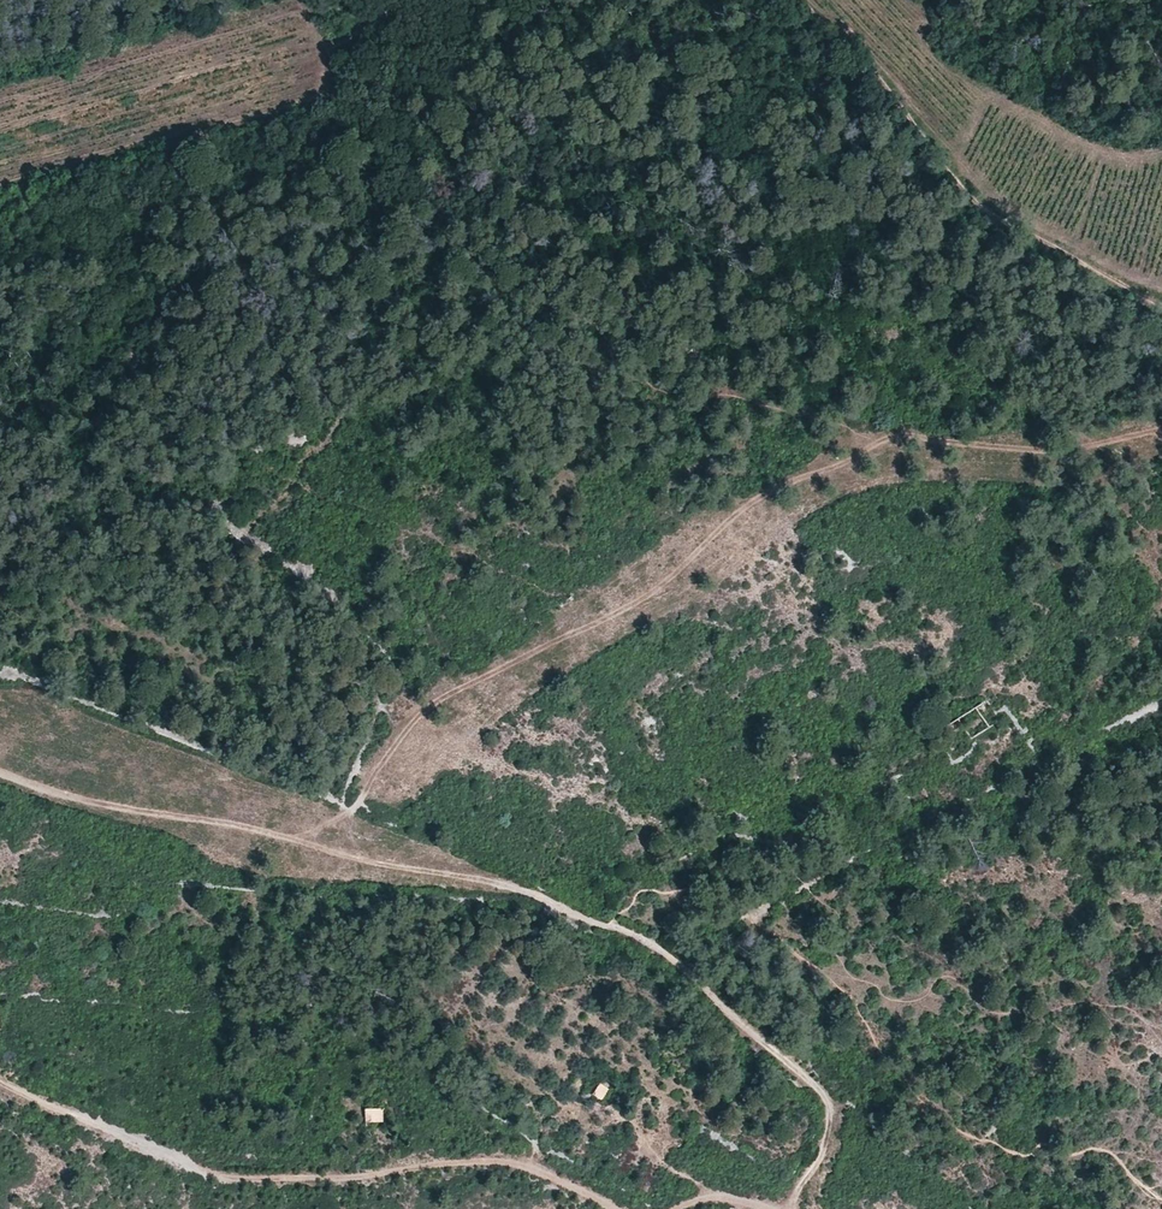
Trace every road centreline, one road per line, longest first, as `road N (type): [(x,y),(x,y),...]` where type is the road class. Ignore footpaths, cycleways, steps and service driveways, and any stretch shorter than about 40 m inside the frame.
road 1 (track): [(0,774),(69,797),(238,825),(387,868),(539,894),(636,939),(687,972),(828,1099),(831,1123),(795,1208)]
road 2 (track): [(1161,429),(1033,455),(904,436),(758,497),(716,528),(663,588),(437,700),(408,723),(350,806),(296,841)]
road 3 (track): [(620,1208),(580,1189),(499,1169),(282,1179),(208,1170),(77,1120),(0,1077)]
road 4 (track): [(0,193),(316,99),(330,55)]
road 5 (track): [(1000,219),(1161,305)]

